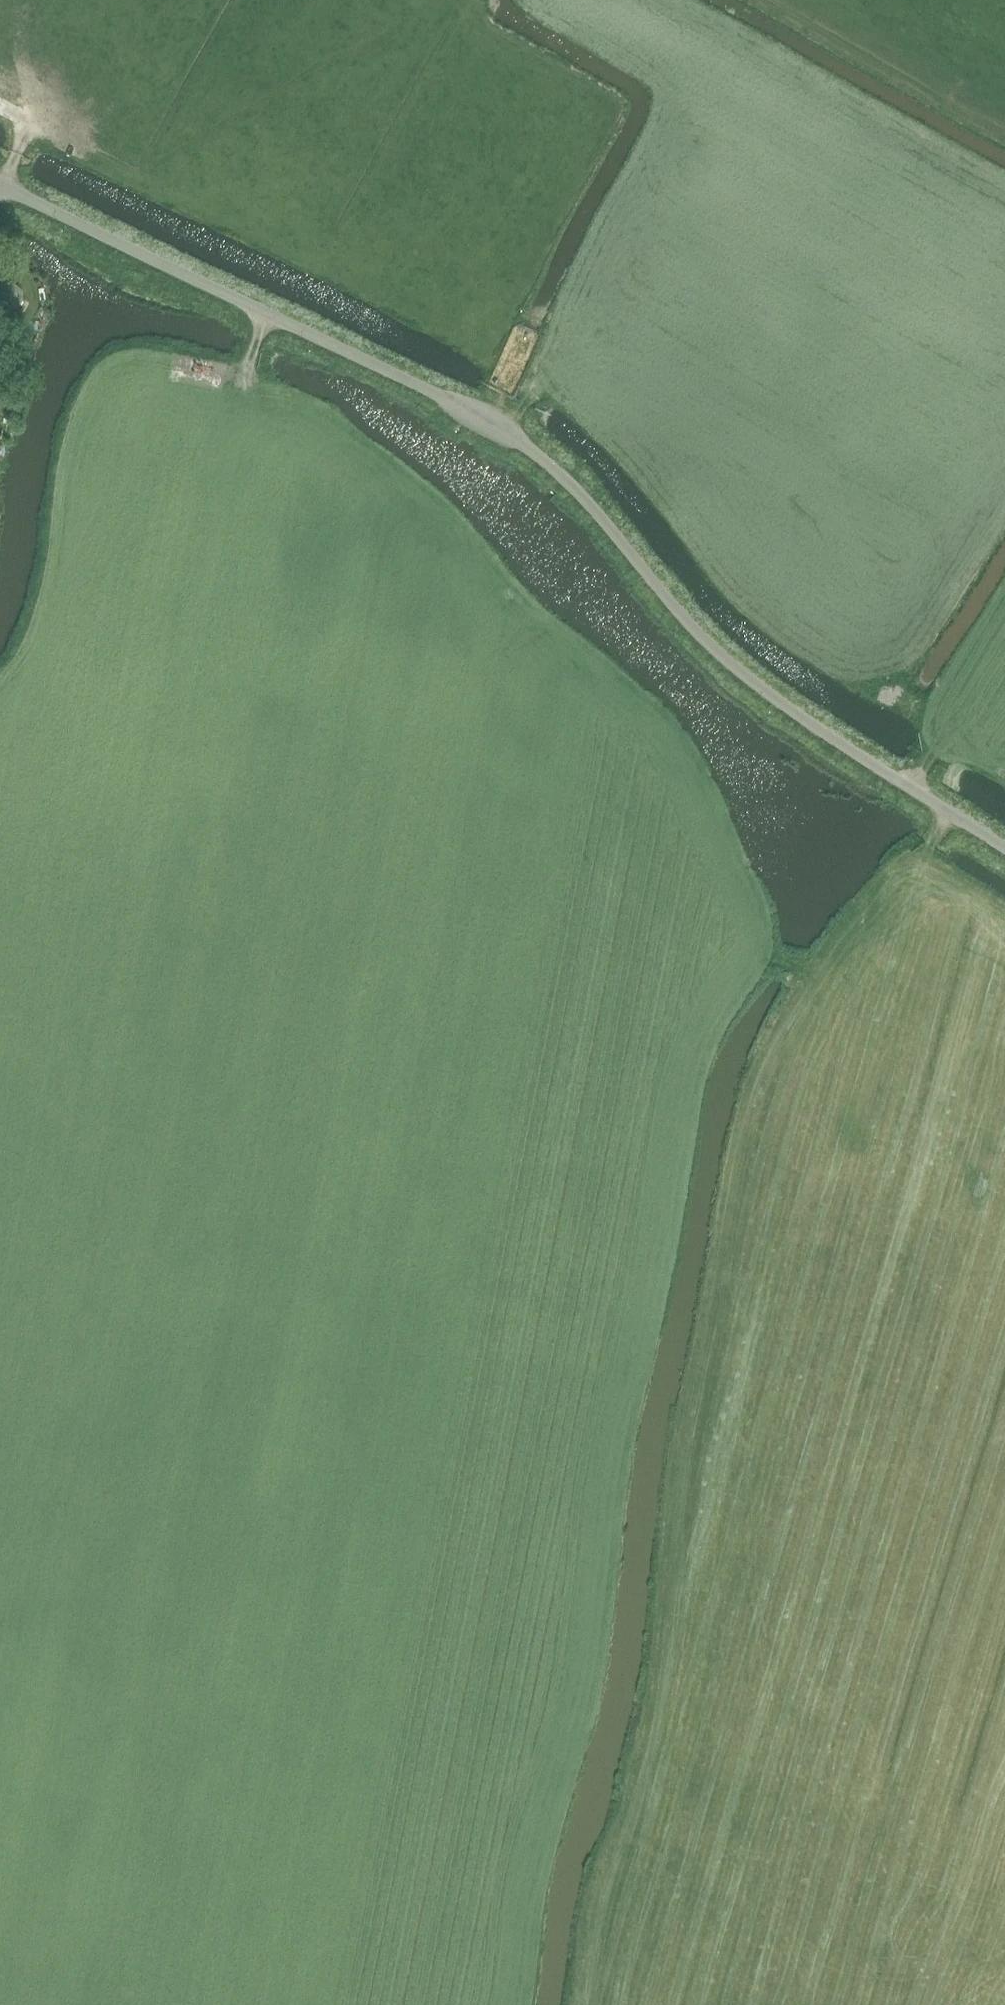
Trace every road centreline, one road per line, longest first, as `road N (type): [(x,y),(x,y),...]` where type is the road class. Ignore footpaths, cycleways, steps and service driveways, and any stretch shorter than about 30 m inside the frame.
road 1 (unclassified): [(1004,846),(751,679),(517,436),(0,182)]
road 2 (track): [(225,467),(271,314)]

